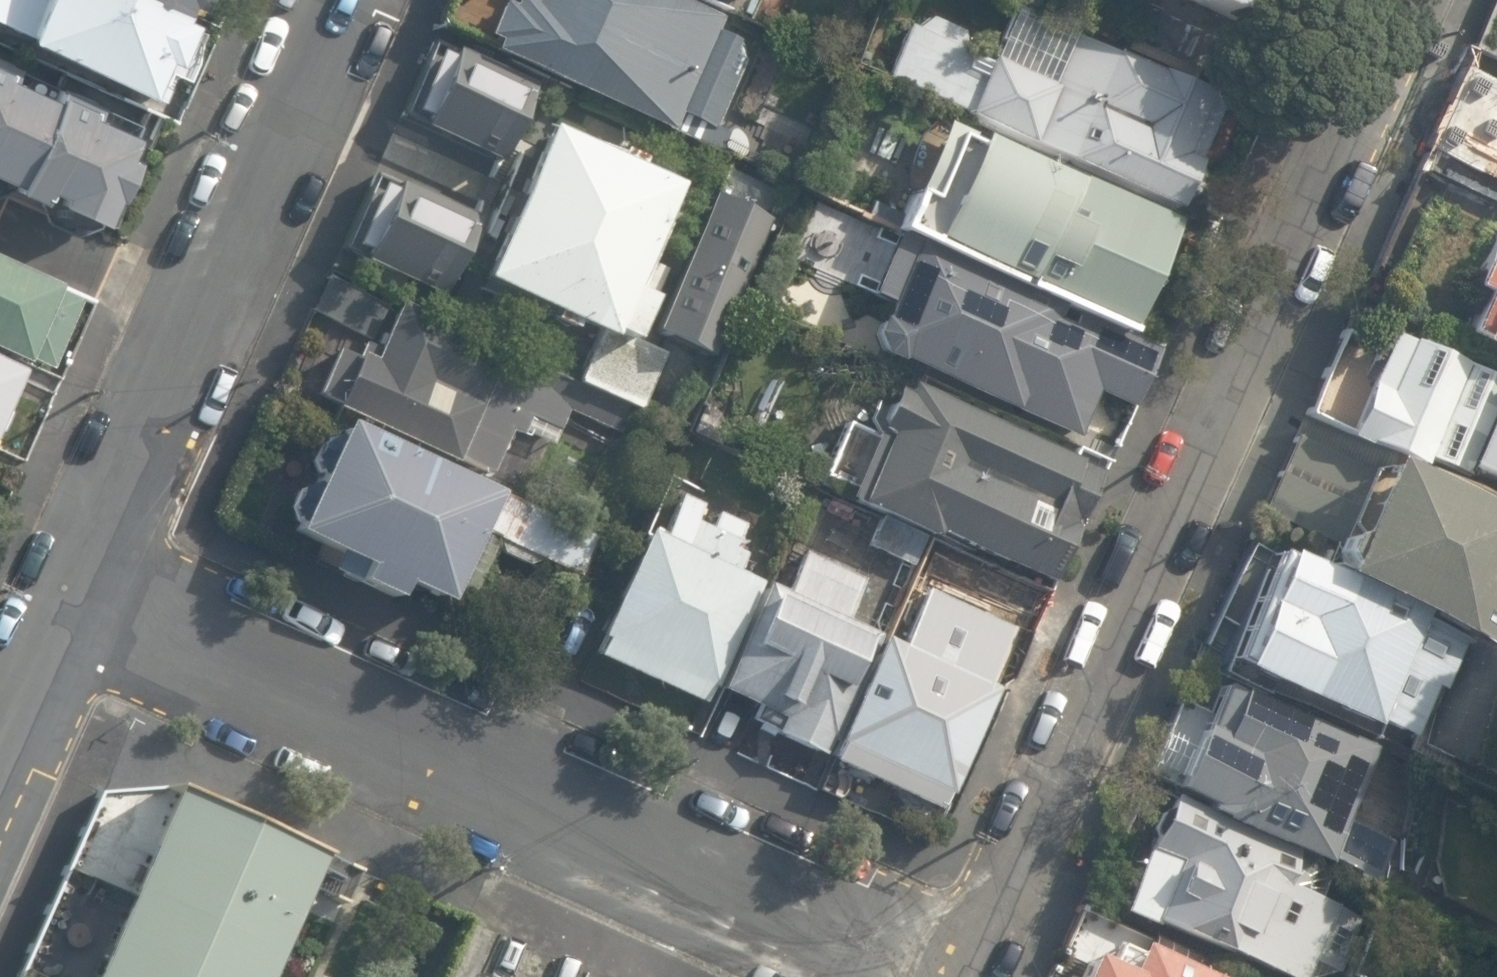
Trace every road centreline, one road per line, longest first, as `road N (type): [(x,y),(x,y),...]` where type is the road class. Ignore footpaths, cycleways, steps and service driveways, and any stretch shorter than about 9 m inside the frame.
road 1 (residential): [(1395,0),(970,976)]
road 2 (residential): [(78,593),(962,976)]
road 3 (residential): [(78,593),(344,0)]
road 4 (residential): [(0,769),(78,593)]

